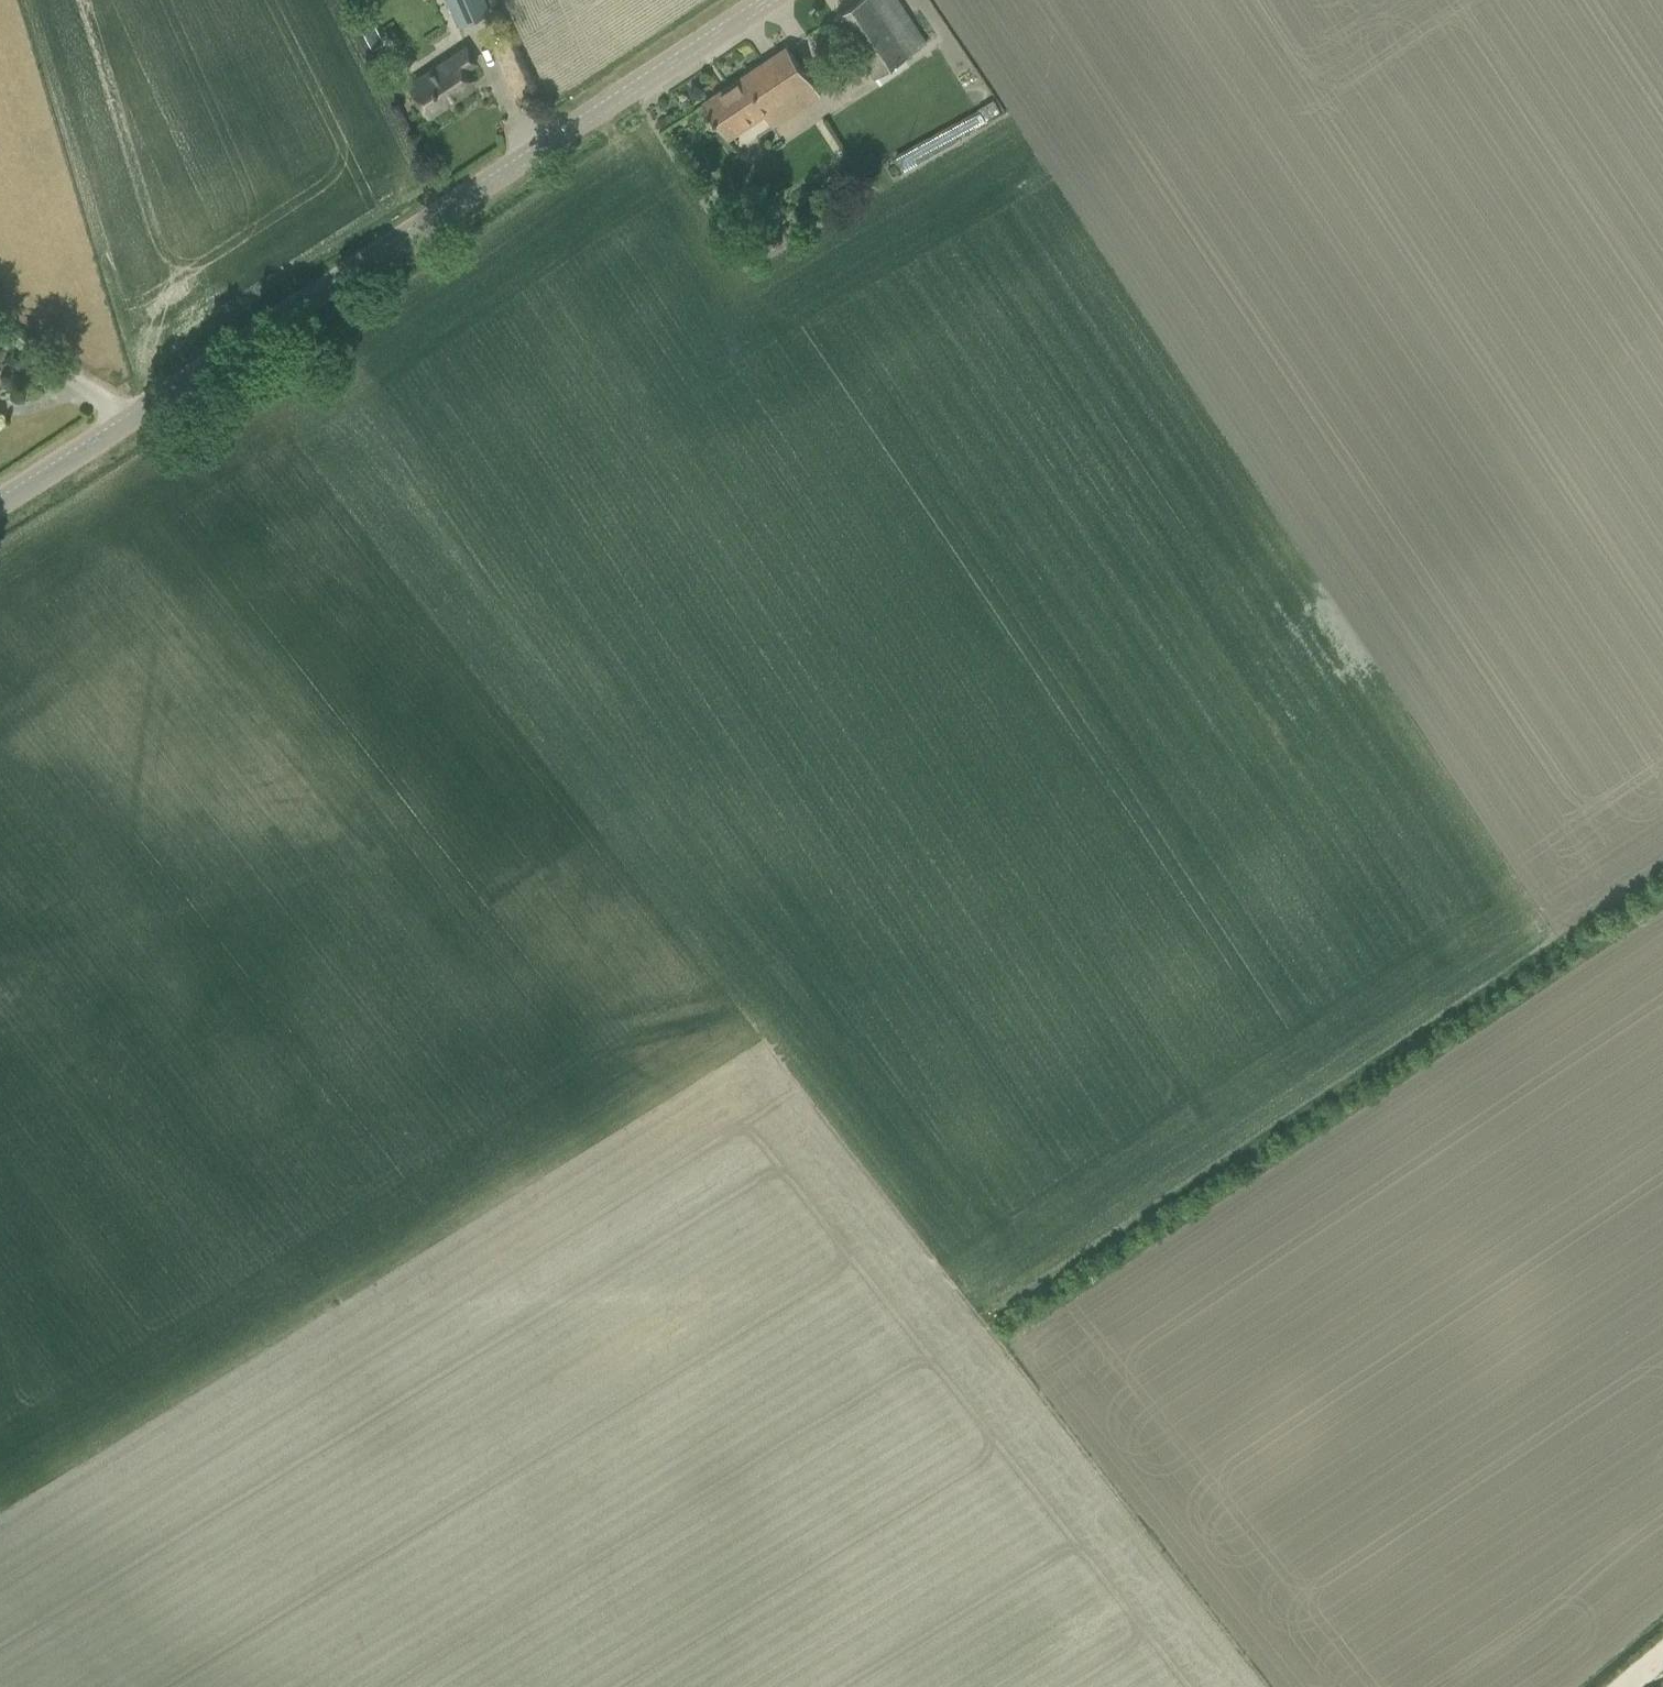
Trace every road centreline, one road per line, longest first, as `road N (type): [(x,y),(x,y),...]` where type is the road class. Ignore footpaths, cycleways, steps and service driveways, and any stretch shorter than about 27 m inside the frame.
road 1 (tertiary): [(0,503),(766,0)]

